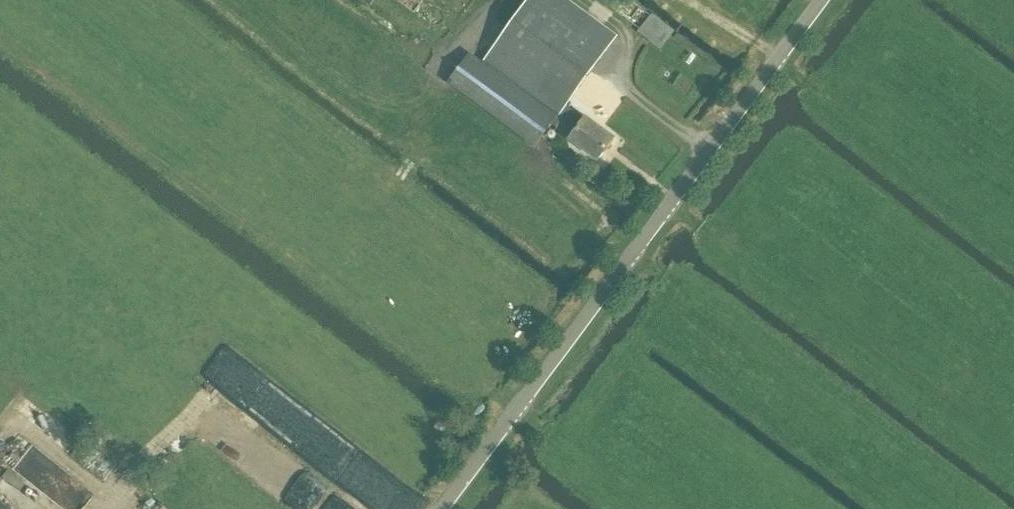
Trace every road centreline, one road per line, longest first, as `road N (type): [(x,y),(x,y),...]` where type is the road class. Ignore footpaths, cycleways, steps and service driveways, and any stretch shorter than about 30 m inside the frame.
road 1 (unclassified): [(442,508),(822,0)]

